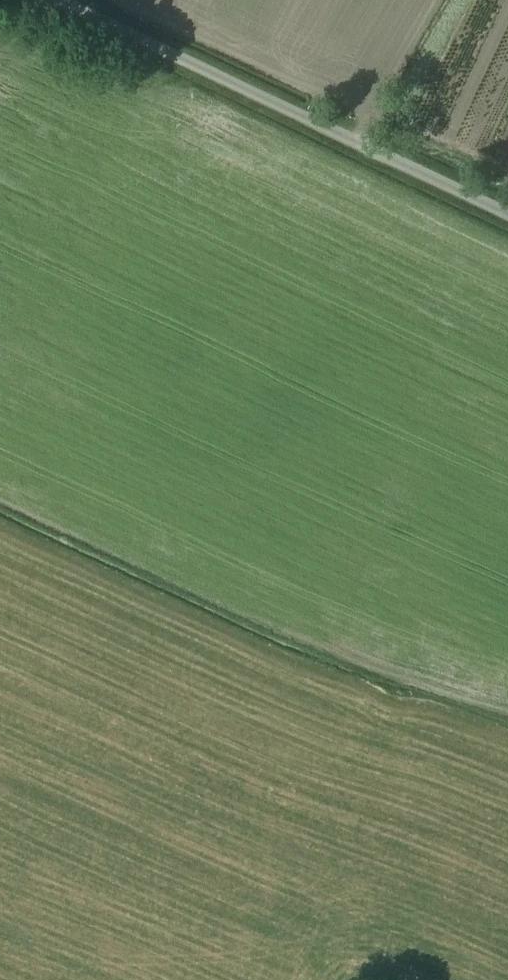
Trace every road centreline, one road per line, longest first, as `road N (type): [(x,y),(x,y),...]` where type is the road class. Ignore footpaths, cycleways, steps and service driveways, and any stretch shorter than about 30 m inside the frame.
road 1 (unclassified): [(507,212),(70,0)]

